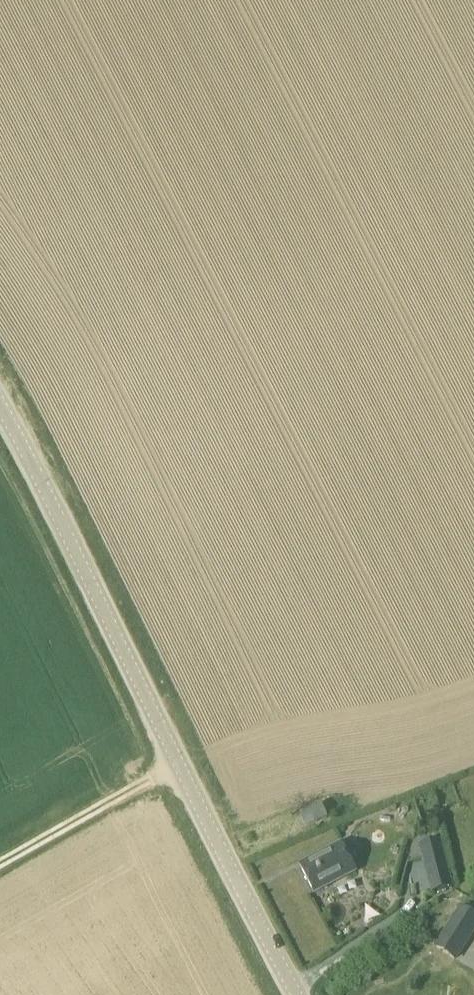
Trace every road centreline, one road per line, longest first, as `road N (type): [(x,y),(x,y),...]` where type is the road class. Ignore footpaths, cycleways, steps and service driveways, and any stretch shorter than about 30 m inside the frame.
road 1 (tertiary): [(296,994),(0,406)]
road 2 (track): [(0,866),(178,765)]

